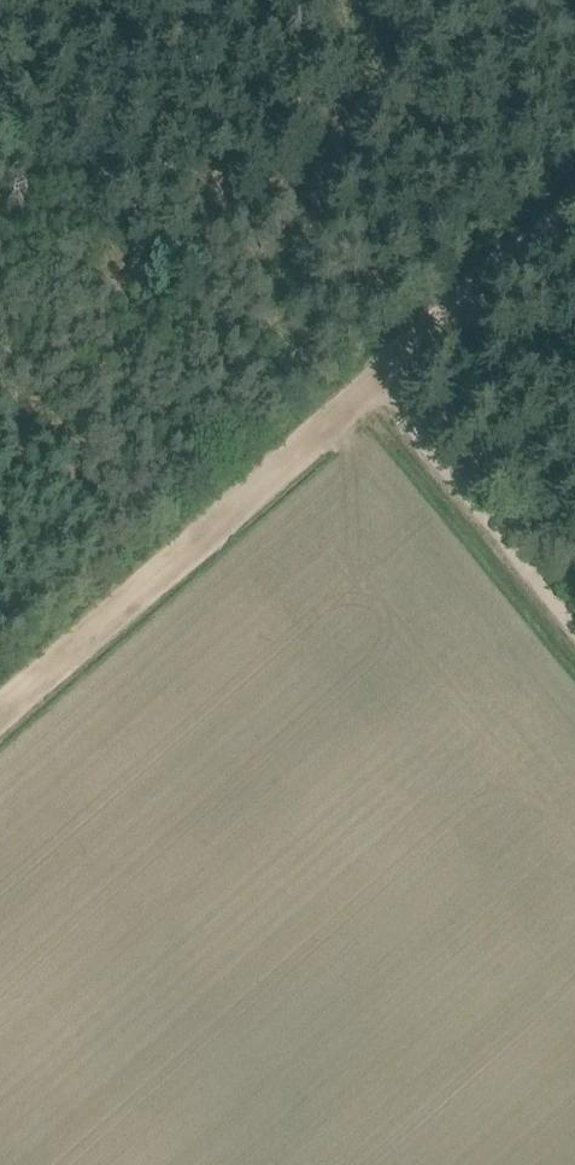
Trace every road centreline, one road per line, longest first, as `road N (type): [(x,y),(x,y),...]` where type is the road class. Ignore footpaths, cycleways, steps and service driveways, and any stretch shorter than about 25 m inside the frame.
road 1 (track): [(0,712),(574,207)]
road 2 (track): [(365,392),(574,641)]

